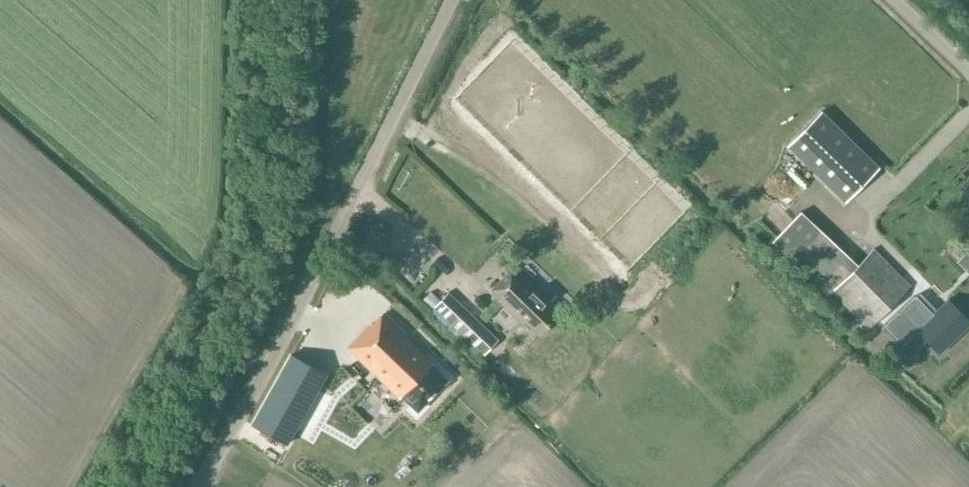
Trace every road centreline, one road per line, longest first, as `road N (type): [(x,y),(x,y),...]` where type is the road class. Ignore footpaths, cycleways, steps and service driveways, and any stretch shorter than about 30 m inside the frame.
road 1 (unclassified): [(196,486),(311,284),(450,0)]

